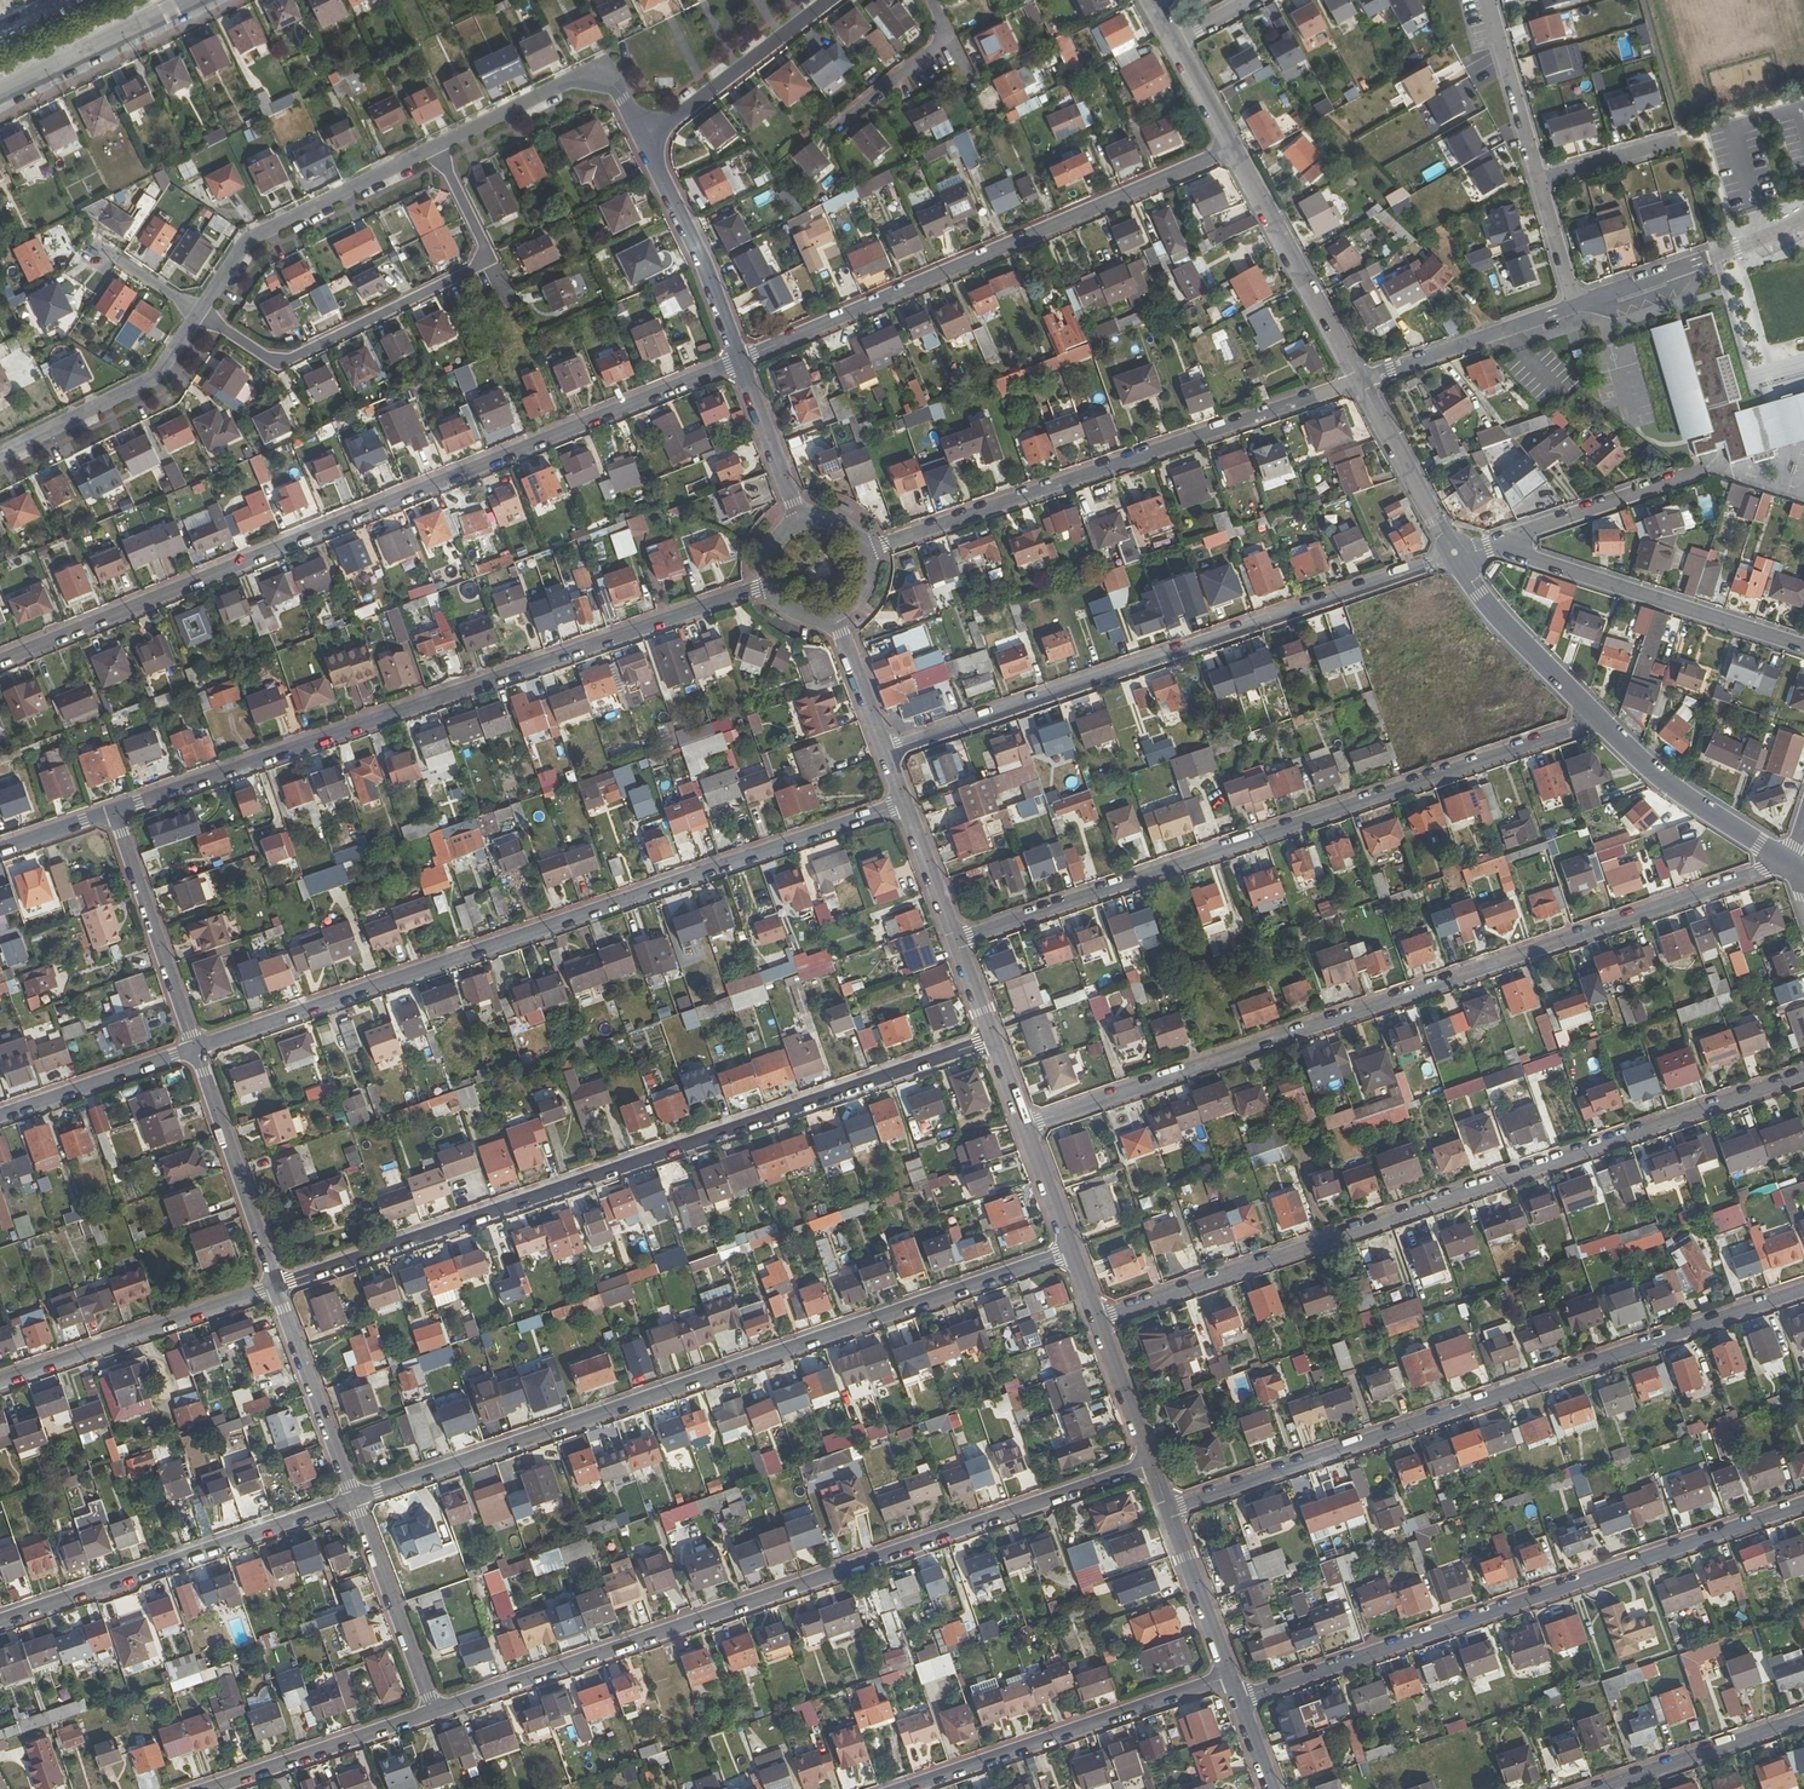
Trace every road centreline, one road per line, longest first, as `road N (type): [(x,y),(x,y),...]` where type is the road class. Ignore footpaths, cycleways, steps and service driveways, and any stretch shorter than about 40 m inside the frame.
road 1 (residential): [(1026,1126),(1788,867)]
road 2 (residential): [(740,360),(0,658)]
road 3 (residential): [(355,1499),(1072,1251)]
road 4 (residential): [(434,1712),(1151,1465)]
road 5 (residential): [(276,1286),(993,1039)]
road 6 (residential): [(199,1052),(905,803)]
road 7 (residential): [(1098,1319),(1803,1074)]
road 8 (residential): [(117,809),(771,584)]
road 9 (residential): [(955,939),(1598,721)]
road 10 (residential): [(1167,1509),(1803,1290)]
road 11 (residential): [(1455,552),(885,751)]
road 12 (residential): [(1239,1700),(1803,1504)]
road 13 (residential): [(740,360),(1233,149)]
road 14 (residential): [(1360,380),(866,551)]
road 15 (residential): [(199,312),(278,364),(491,259),(435,147)]
road 16 (residential): [(0,1623),(355,1499)]
road 17 (residential): [(902,1788),(1230,1675)]
road 18 (residential): [(1803,644),(1508,547)]
road 19 (residential): [(199,312),(248,238),(435,147)]
road 20 (residential): [(0,1381),(276,1286)]
road 21 (tertiary): [(1360,380),(1233,149)]
road 22 (residential): [(435,147),(584,78),(615,87),(644,140)]
road 23 (residential): [(199,1052),(117,809)]
road 24 (residential): [(0,452),(156,375),(199,312)]
road 25 (residential): [(276,1286),(199,1052)]
road 26 (residential): [(1574,307),(1803,217)]
road 27 (tertiary): [(1598,721),(1659,783),(1788,867)]
road 28 (residential): [(740,360),(644,140)]
road 29 (residential): [(207,1788),(434,1712)]
road 30 (residential): [(644,140),(828,0)]
road 31 (residential): [(434,1712),(355,1499)]
road 32 (residential): [(355,1499),(276,1286)]
road 33 (residential): [(1360,380),(1574,307)]
road 34 (tertiary): [(1455,552),(1479,593),(1598,721)]
road 35 (residential): [(0,97),(195,0)]
road 36 (residential): [(1598,1788),(1803,1718)]
road 37 (residential): [(0,1119),(199,1052)]
road 38 (tertiary): [(1455,552),(1360,380)]
road 39 (residential): [(1508,547),(1528,530),(1684,474)]
road 40 (residential): [(1489,0),(1539,179)]
road 41 (residential): [(929,0),(948,38),(838,126)]
road 42 (residential): [(1167,1509),(1230,1675)]
road 43 (residential): [(801,521),(740,360)]
road 44 (residential): [(1098,1319),(1151,1465)]
road 45 (residential): [(835,614),(885,751)]
road 46 (residential): [(905,803),(955,939)]
road 47 (residential): [(1668,142),(1539,179)]
road 48 (residential): [(1026,1126),(1072,1251)]
road 49 (residential): [(1539,179),(1574,307)]
road 50 (residential): [(0,849),(117,809)]
road 51 (tertiary): [(1233,149),(1174,42)]
road 52 (residential): [(96,247),(199,312)]

